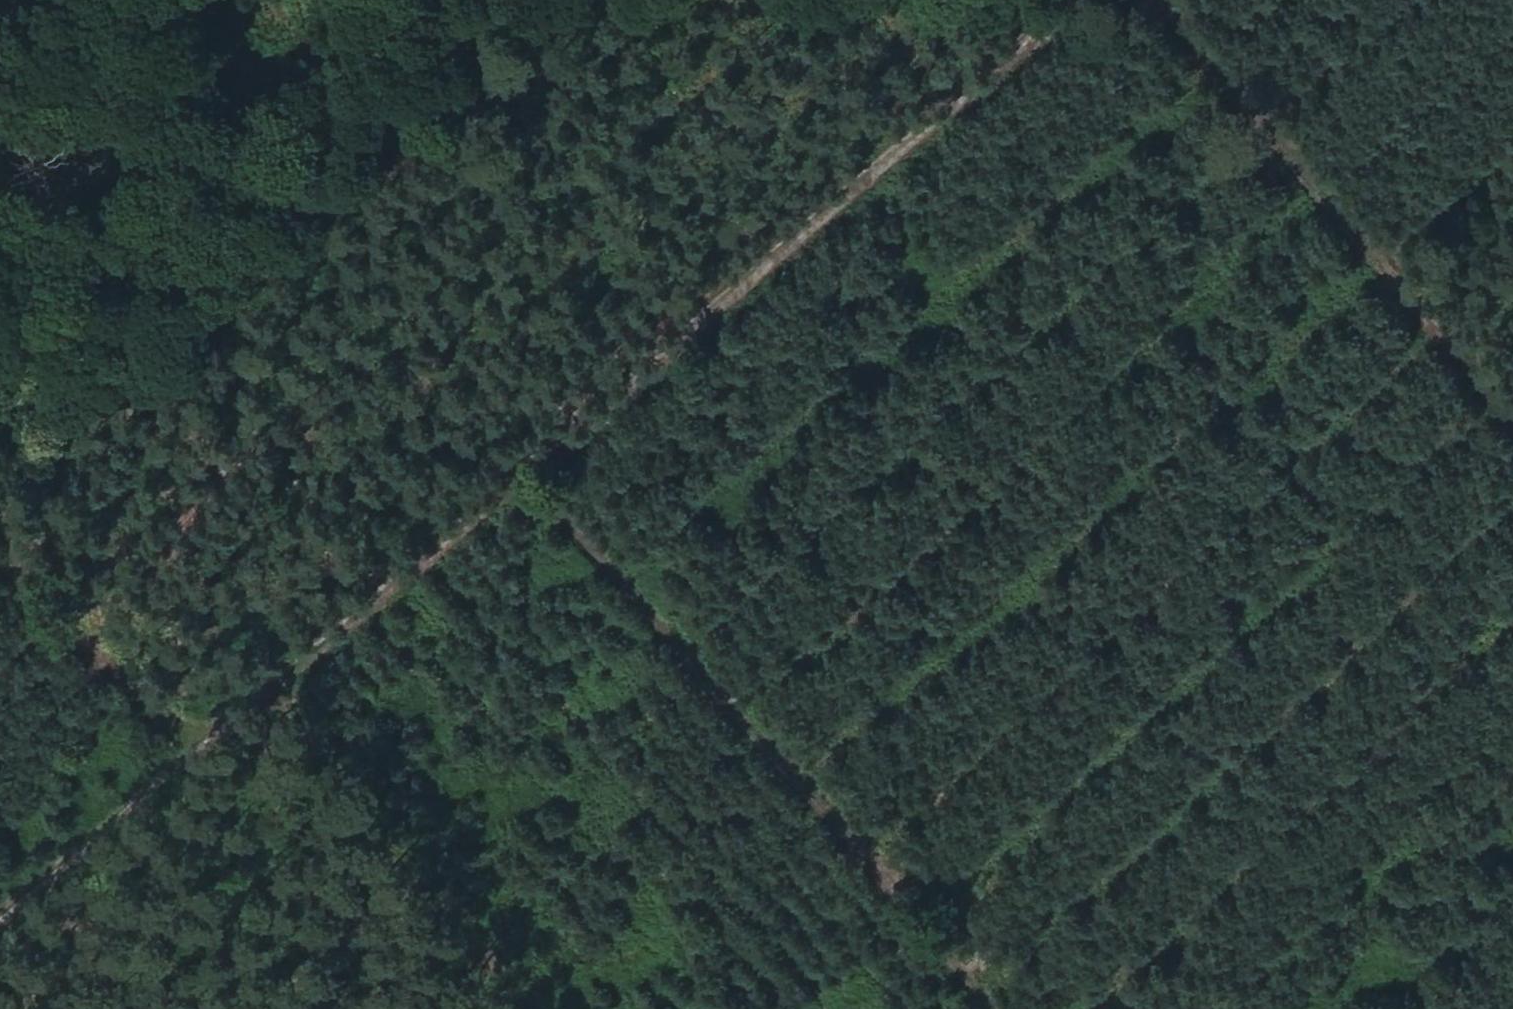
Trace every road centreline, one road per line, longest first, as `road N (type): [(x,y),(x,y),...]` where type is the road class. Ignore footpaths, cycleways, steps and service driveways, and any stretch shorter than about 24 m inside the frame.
road 1 (track): [(0,935),(1073,0)]

